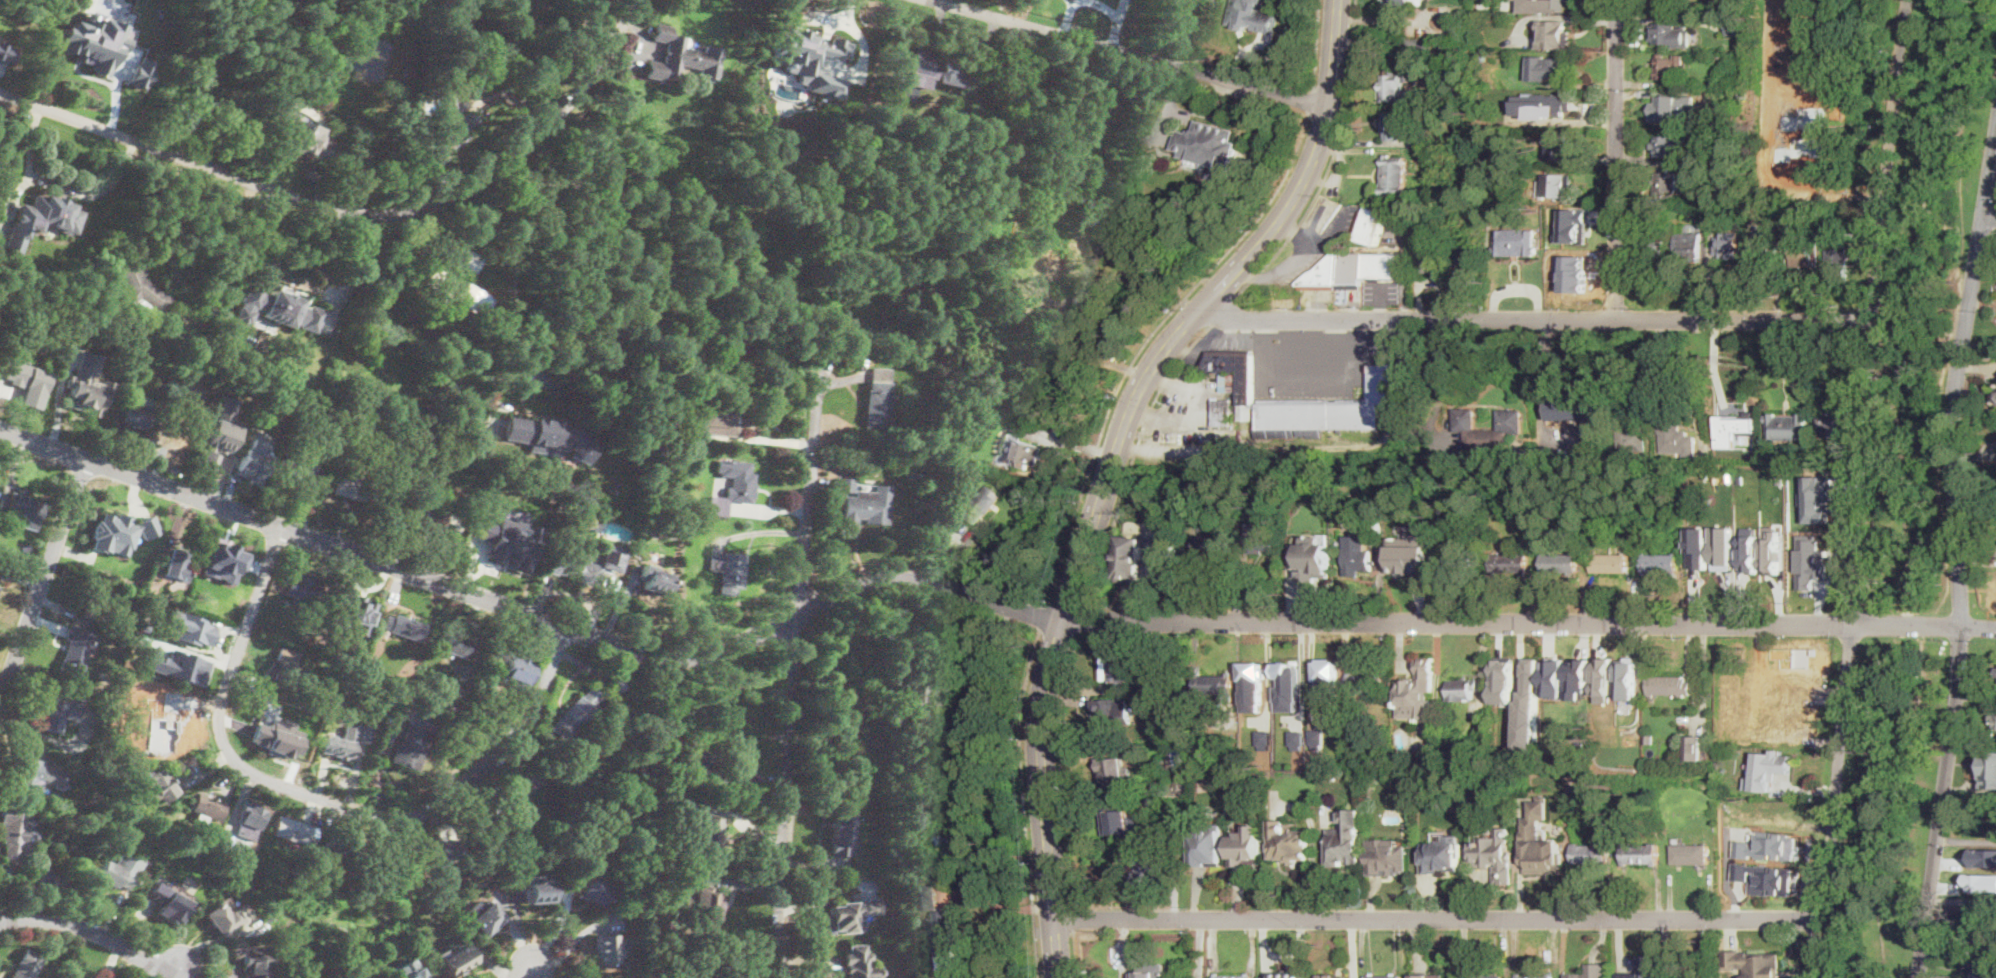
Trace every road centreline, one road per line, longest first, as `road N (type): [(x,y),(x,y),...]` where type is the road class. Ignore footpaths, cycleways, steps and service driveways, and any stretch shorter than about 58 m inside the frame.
road 1 (tertiary): [(1995,629),(1063,621),(922,579),(891,578),(719,652),(672,659),(0,427)]
road 2 (secondary): [(1058,977),(1041,727),(1063,621),(1135,395),(1296,199),(1329,106),(1339,0)]
road 3 (residential): [(1825,917),(1871,319),(1907,0)]
road 4 (residential): [(1919,977),(1960,645),(1955,392),(1995,137)]
road 5 (residential): [(1825,917),(1053,921)]
road 6 (residential): [(638,0),(584,90),(535,136),(452,192),(388,214),(330,209),(0,93)]
road 7 (residential): [(565,627),(522,730),(431,811),(378,820),(251,776),(229,755),(219,720),(283,528)]
road 8 (residential): [(1871,319),(1268,319),(1233,317),(1206,302)]
road 9 (residential): [(785,977),(778,895),(821,355)]
road 10 (residential): [(1329,106),(932,0)]
road 11 (residential): [(1617,319),(1617,0)]
road 12 (residential): [(0,699),(87,459)]
road 13 (residential): [(181,966),(142,960),(67,924),(0,922)]

